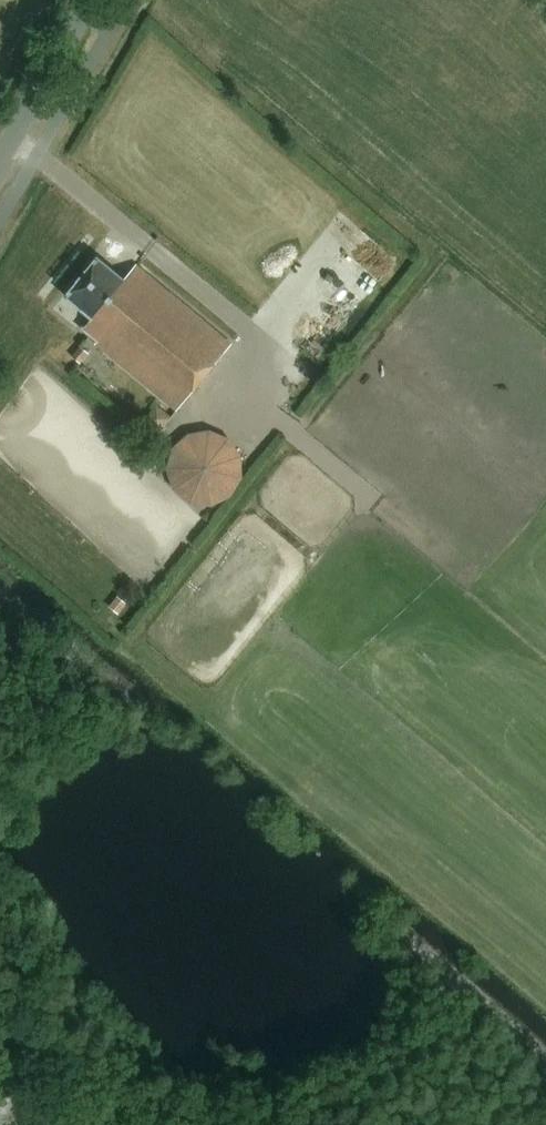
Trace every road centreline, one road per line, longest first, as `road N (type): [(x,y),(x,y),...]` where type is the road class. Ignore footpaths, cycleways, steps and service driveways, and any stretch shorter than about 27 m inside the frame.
road 1 (tertiary): [(0,161),(93,0)]

